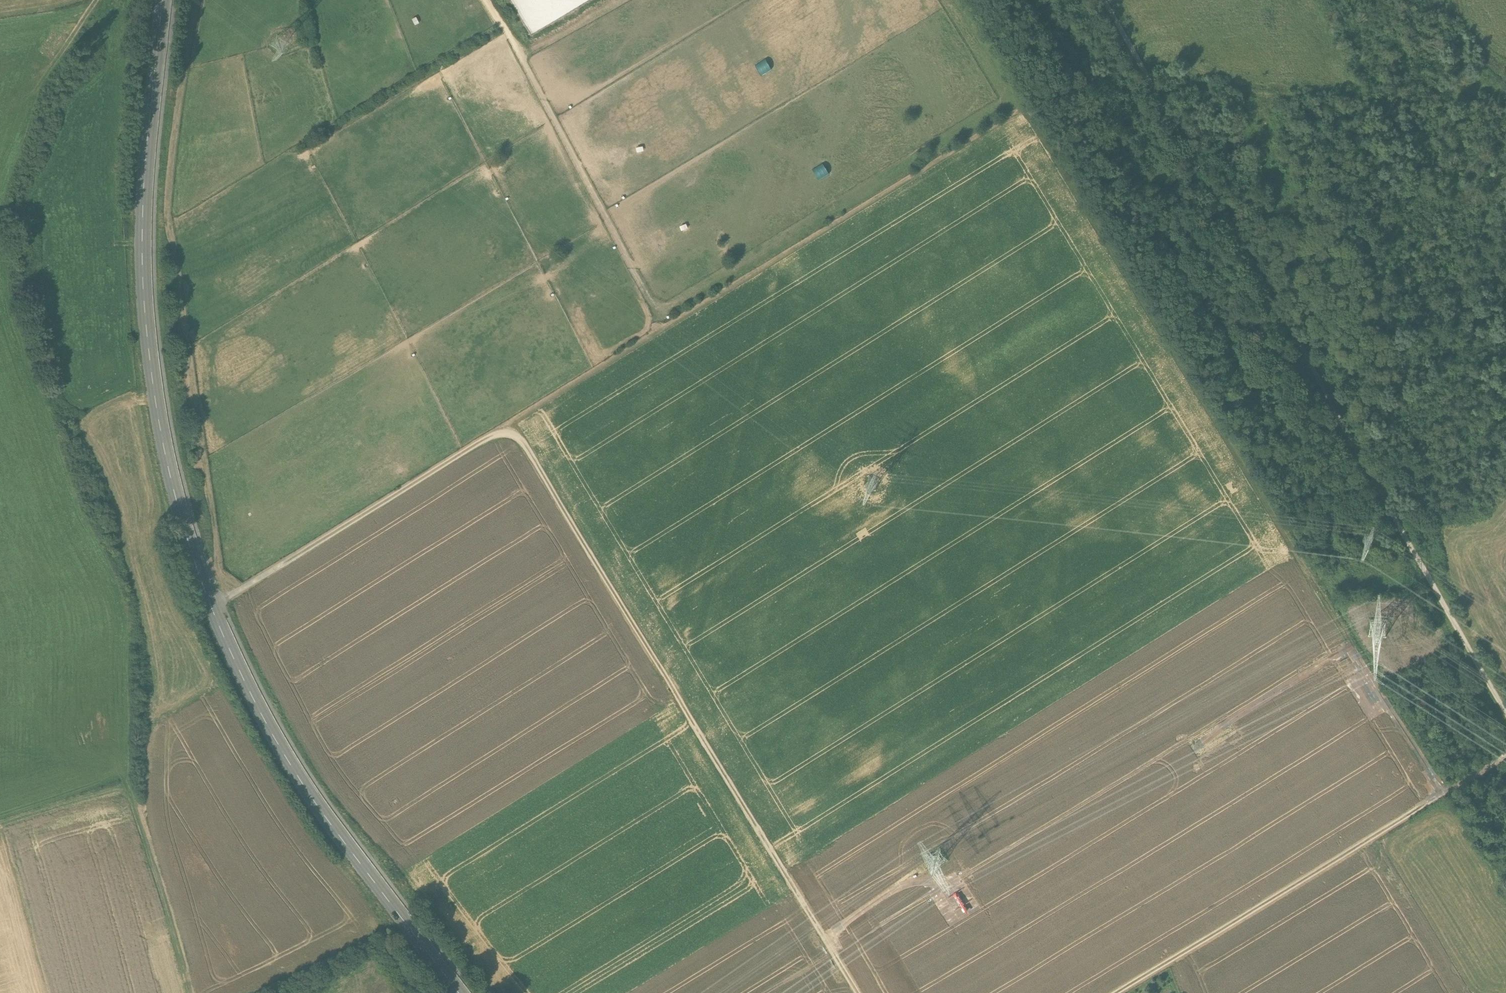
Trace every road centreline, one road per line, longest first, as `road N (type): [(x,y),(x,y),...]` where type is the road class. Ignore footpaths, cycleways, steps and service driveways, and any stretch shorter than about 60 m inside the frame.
road 1 (tertiary): [(461,992),(290,761),(191,550),(160,430),(144,293),(147,135),(164,0)]
road 2 (track): [(212,609),(491,435),(519,435),(857,992)]
road 3 (track): [(1505,713),(1096,0)]
road 4 (track): [(1443,791),(1026,112)]
road 5 (track): [(1026,112),(513,433)]
road 6 (track): [(1111,992),(1443,791)]
road 7 (track): [(193,992),(130,789)]
road 8 (track): [(19,105),(35,94),(97,0)]

